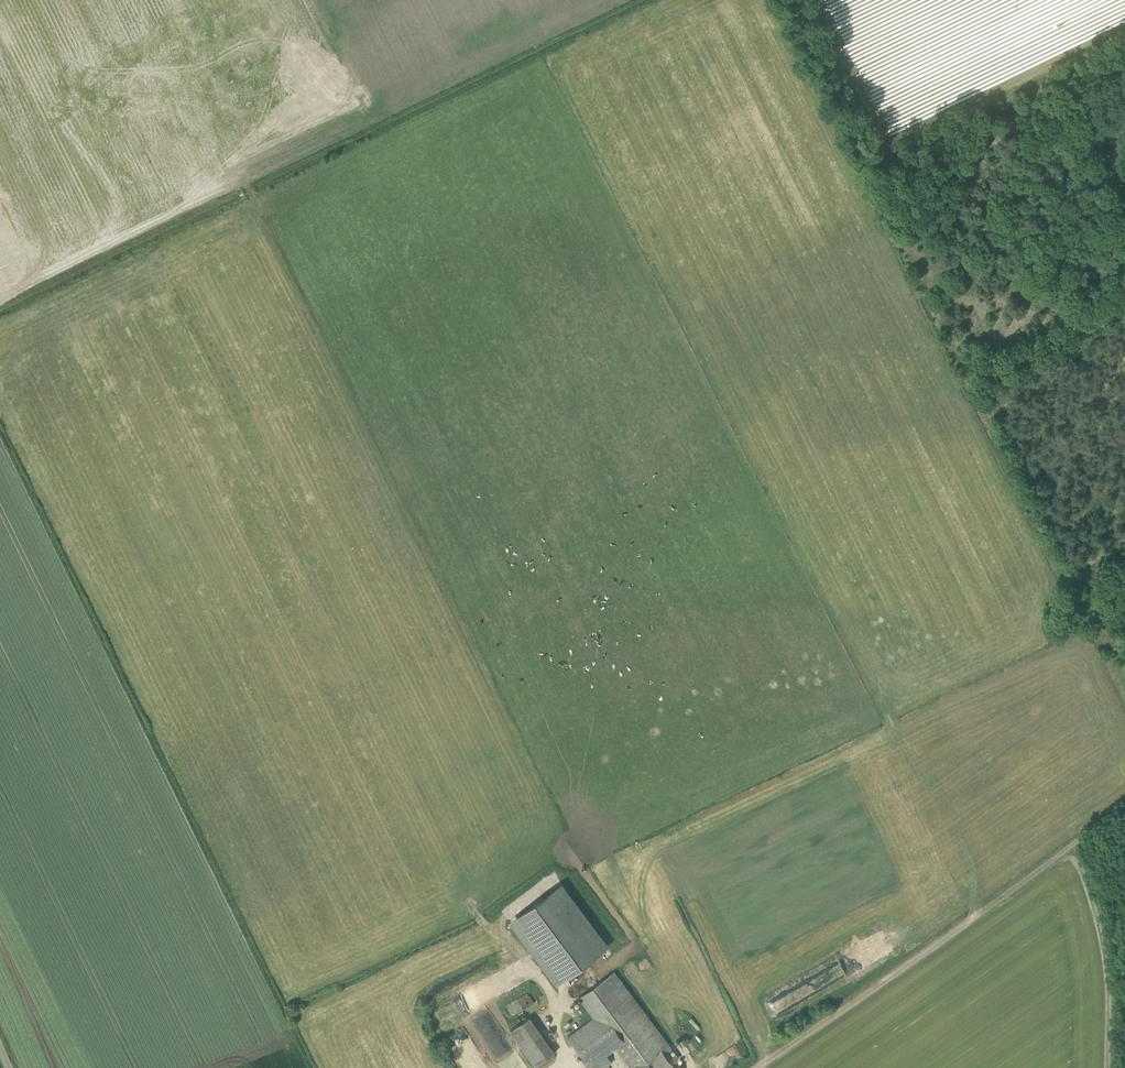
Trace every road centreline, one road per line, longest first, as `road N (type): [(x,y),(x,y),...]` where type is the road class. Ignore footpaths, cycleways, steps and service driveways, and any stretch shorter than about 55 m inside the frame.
road 1 (track): [(1124,809),(756,1067)]

